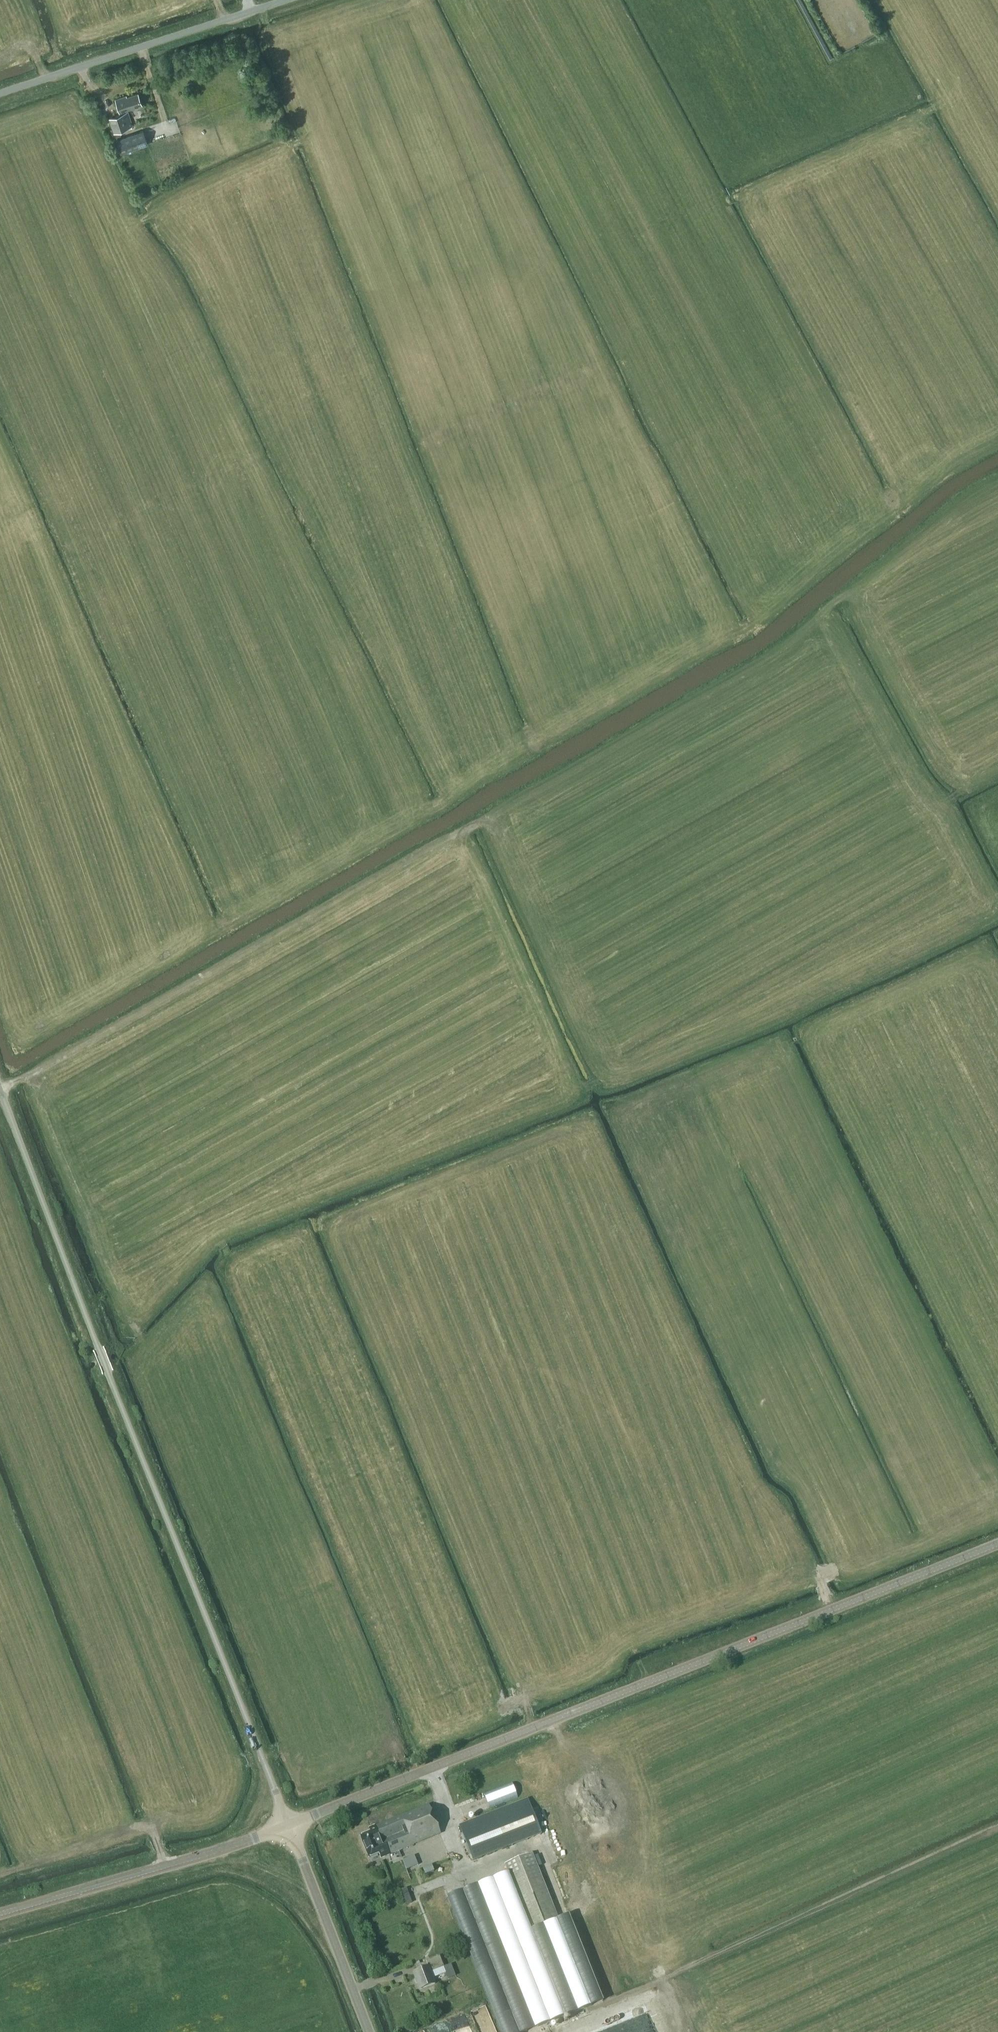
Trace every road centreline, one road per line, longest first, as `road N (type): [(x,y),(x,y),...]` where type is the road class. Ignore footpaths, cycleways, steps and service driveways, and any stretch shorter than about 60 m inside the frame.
road 1 (unclassified): [(289,1825),(0,1089)]
road 2 (tertiary): [(289,1825),(997,1544)]
road 3 (unclassified): [(0,96),(295,0)]
road 4 (tertiary): [(0,1913),(289,1825)]
road 5 (tertiary): [(369,2031),(289,1825)]

